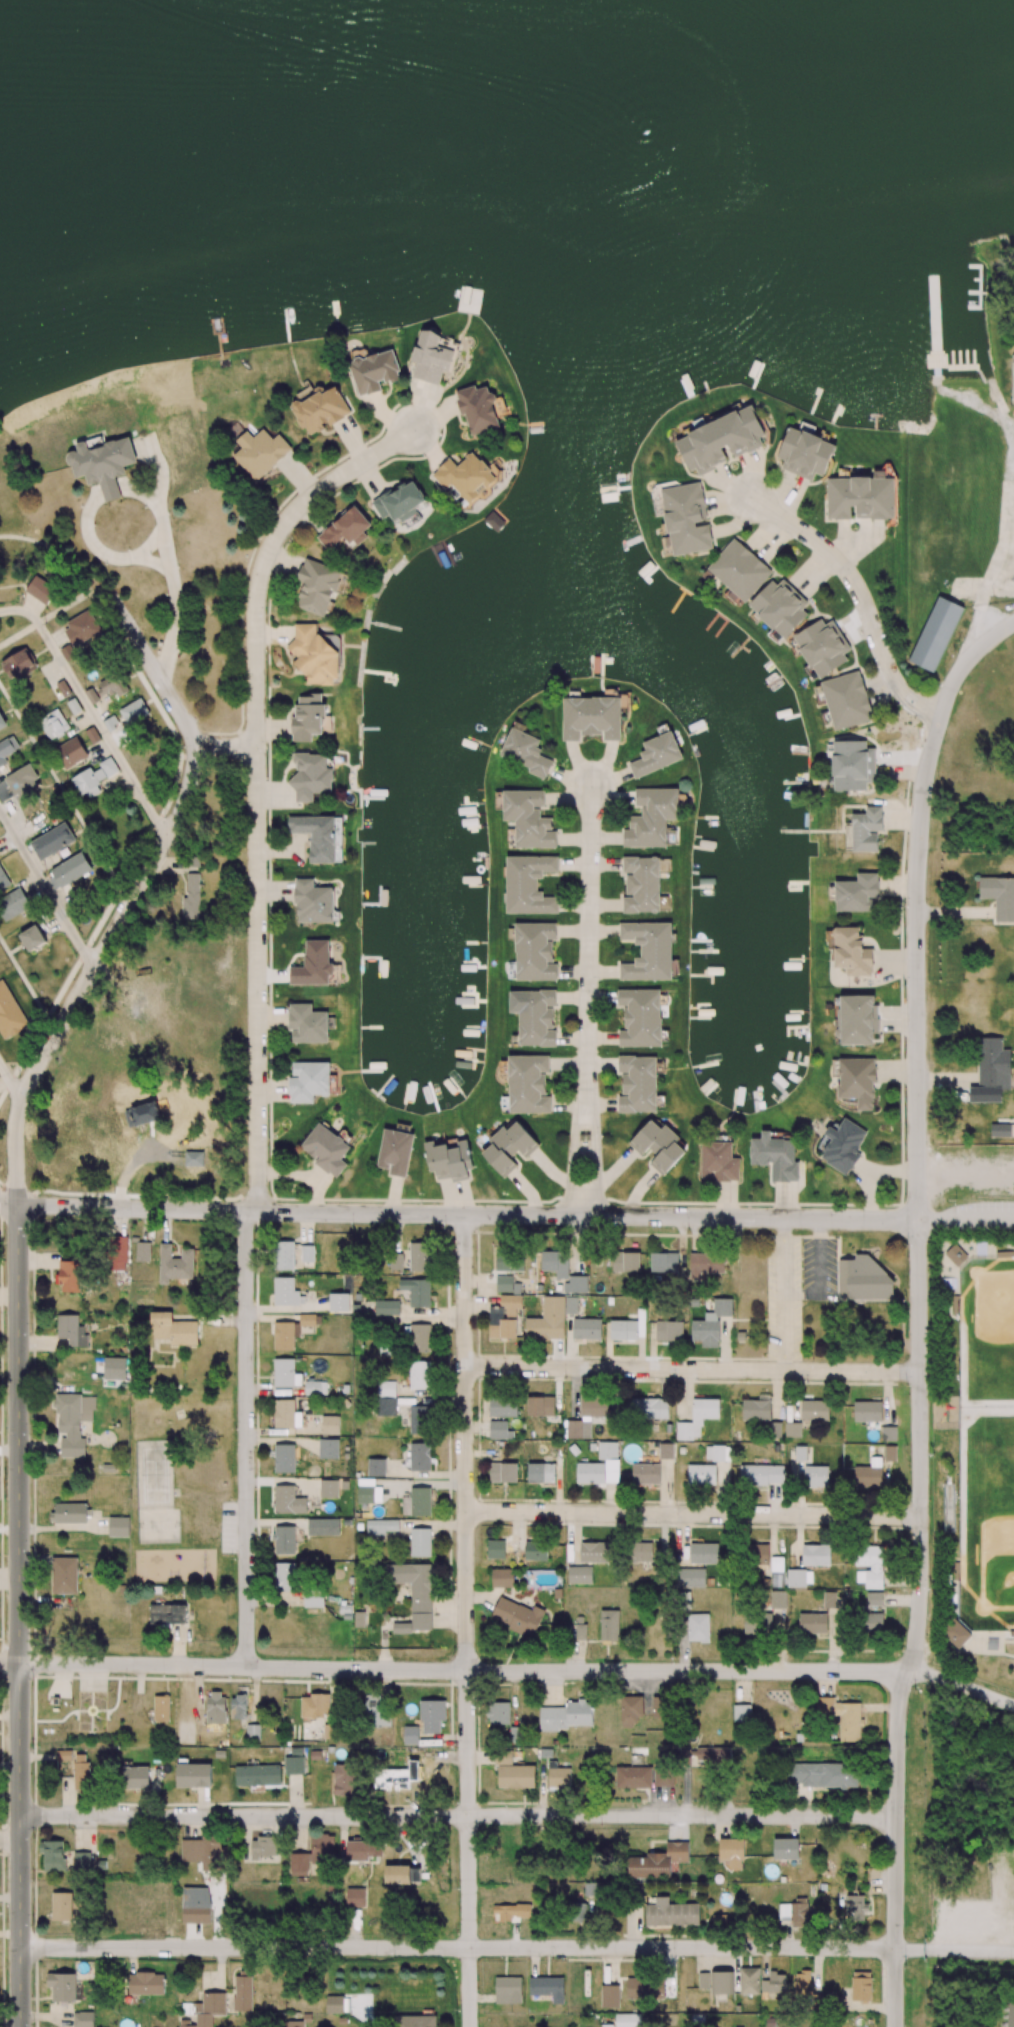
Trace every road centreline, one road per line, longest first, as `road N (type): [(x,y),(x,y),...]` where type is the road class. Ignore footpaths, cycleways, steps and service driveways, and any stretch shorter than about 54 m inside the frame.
road 1 (residential): [(896,2026),(898,1713),(917,1635),(921,1569),(916,907),(925,780),(938,718),(958,674)]
road 2 (residential): [(18,1204),(1013,1221)]
road 3 (residential): [(21,1948),(1013,1953)]
road 4 (residential): [(0,1663),(908,1672)]
road 5 (residential): [(21,1817),(896,1817)]
road 6 (residential): [(251,1212),(258,1198),(258,593),(282,530),(314,494),(416,430)]
road 7 (tertiary): [(21,2026),(18,1204)]
road 8 (residential): [(471,2026),(464,1214)]
road 9 (residential): [(18,1204),(16,1136),(28,1085),(167,837),(196,761),(209,748),(257,749)]
road 10 (residential): [(465,1366),(920,1373)]
road 11 (residential): [(466,1511),(921,1517)]
road 12 (residential): [(247,1667),(251,1212)]
road 13 (residential): [(938,718),(896,682),(843,565),(751,497)]
road 14 (residential): [(587,1080),(593,789)]
road 15 (residential): [(23,611),(36,618),(167,837)]
road 16 (residential): [(95,966),(0,809)]
road 17 (residential): [(600,1216),(587,1080)]
road 18 (residential): [(587,1080),(572,1215)]

